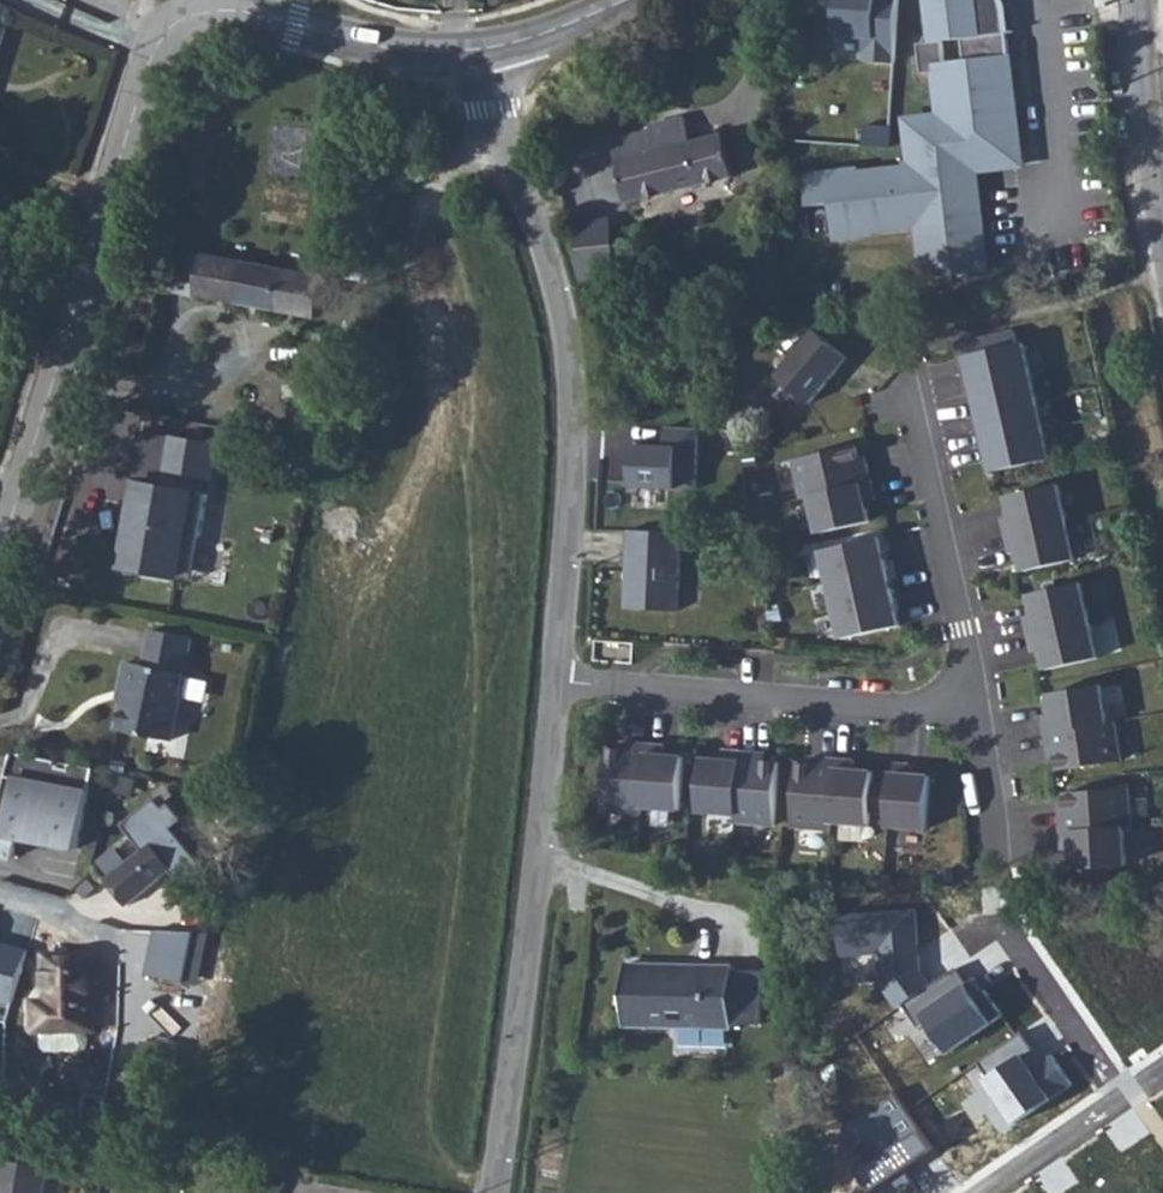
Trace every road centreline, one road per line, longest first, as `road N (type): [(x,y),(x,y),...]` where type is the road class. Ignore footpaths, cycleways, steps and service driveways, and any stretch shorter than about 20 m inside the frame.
road 1 (unclassified): [(557,682),(572,463),(561,291),(475,55)]
road 2 (tertiary): [(0,553),(155,39),(180,16),(213,9)]
road 3 (unclassified): [(499,1192),(550,805),(557,682)]
road 4 (residential): [(557,682),(904,707),(977,698)]
road 5 (residential): [(977,698),(907,345)]
road 6 (tertiary): [(213,9),(475,55)]
road 7 (tertiary): [(1137,0),(1162,236)]
road 8 (residential): [(1006,927),(1124,1086)]
road 9 (residential): [(1124,1086),(978,1192)]
road 10 (residential): [(1001,865),(977,698)]
road 11 (tertiary): [(475,55),(628,0)]

